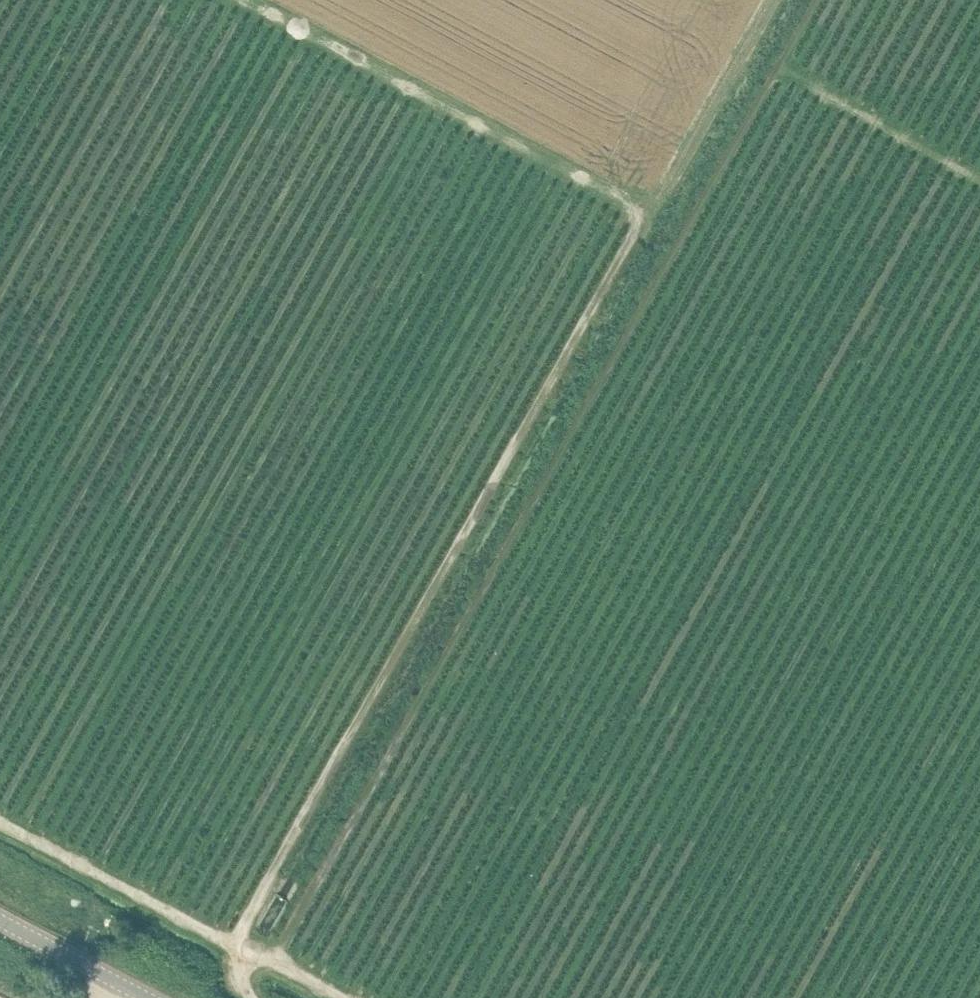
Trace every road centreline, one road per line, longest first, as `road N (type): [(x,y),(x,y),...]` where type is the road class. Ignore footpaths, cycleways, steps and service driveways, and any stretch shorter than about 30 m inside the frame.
road 1 (secondary): [(141,997),(0,923)]

